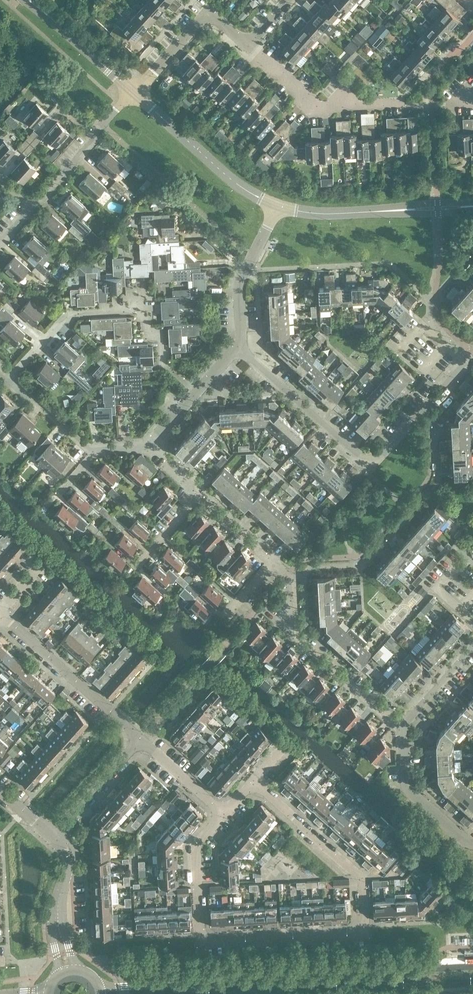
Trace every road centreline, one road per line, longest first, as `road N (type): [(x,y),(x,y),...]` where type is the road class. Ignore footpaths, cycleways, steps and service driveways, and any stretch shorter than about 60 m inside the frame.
road 1 (residential): [(220,817),(194,849),(200,940),(366,934),(362,881),(251,784)]
road 2 (secondary): [(472,966),(100,986)]
road 3 (residential): [(465,363),(371,466),(240,347)]
road 4 (residential): [(198,391),(164,362),(142,312),(66,313),(6,378)]
road 5 (secondary): [(253,993),(472,984)]
road 6 (residential): [(425,106),(329,106),(304,94),(247,41)]
road 7 (residential): [(397,727),(300,642),(288,574)]
road 8 (residential): [(141,745),(0,616)]
road 9 (tertiary): [(278,208),(243,189),(134,90)]
road 10 (residential): [(247,41),(208,11),(134,90)]
road 11 (residential): [(278,208),(239,294),(240,347)]
road 12 (residential): [(472,842),(407,789),(397,727)]
road 13 (residential): [(52,837),(141,745)]

